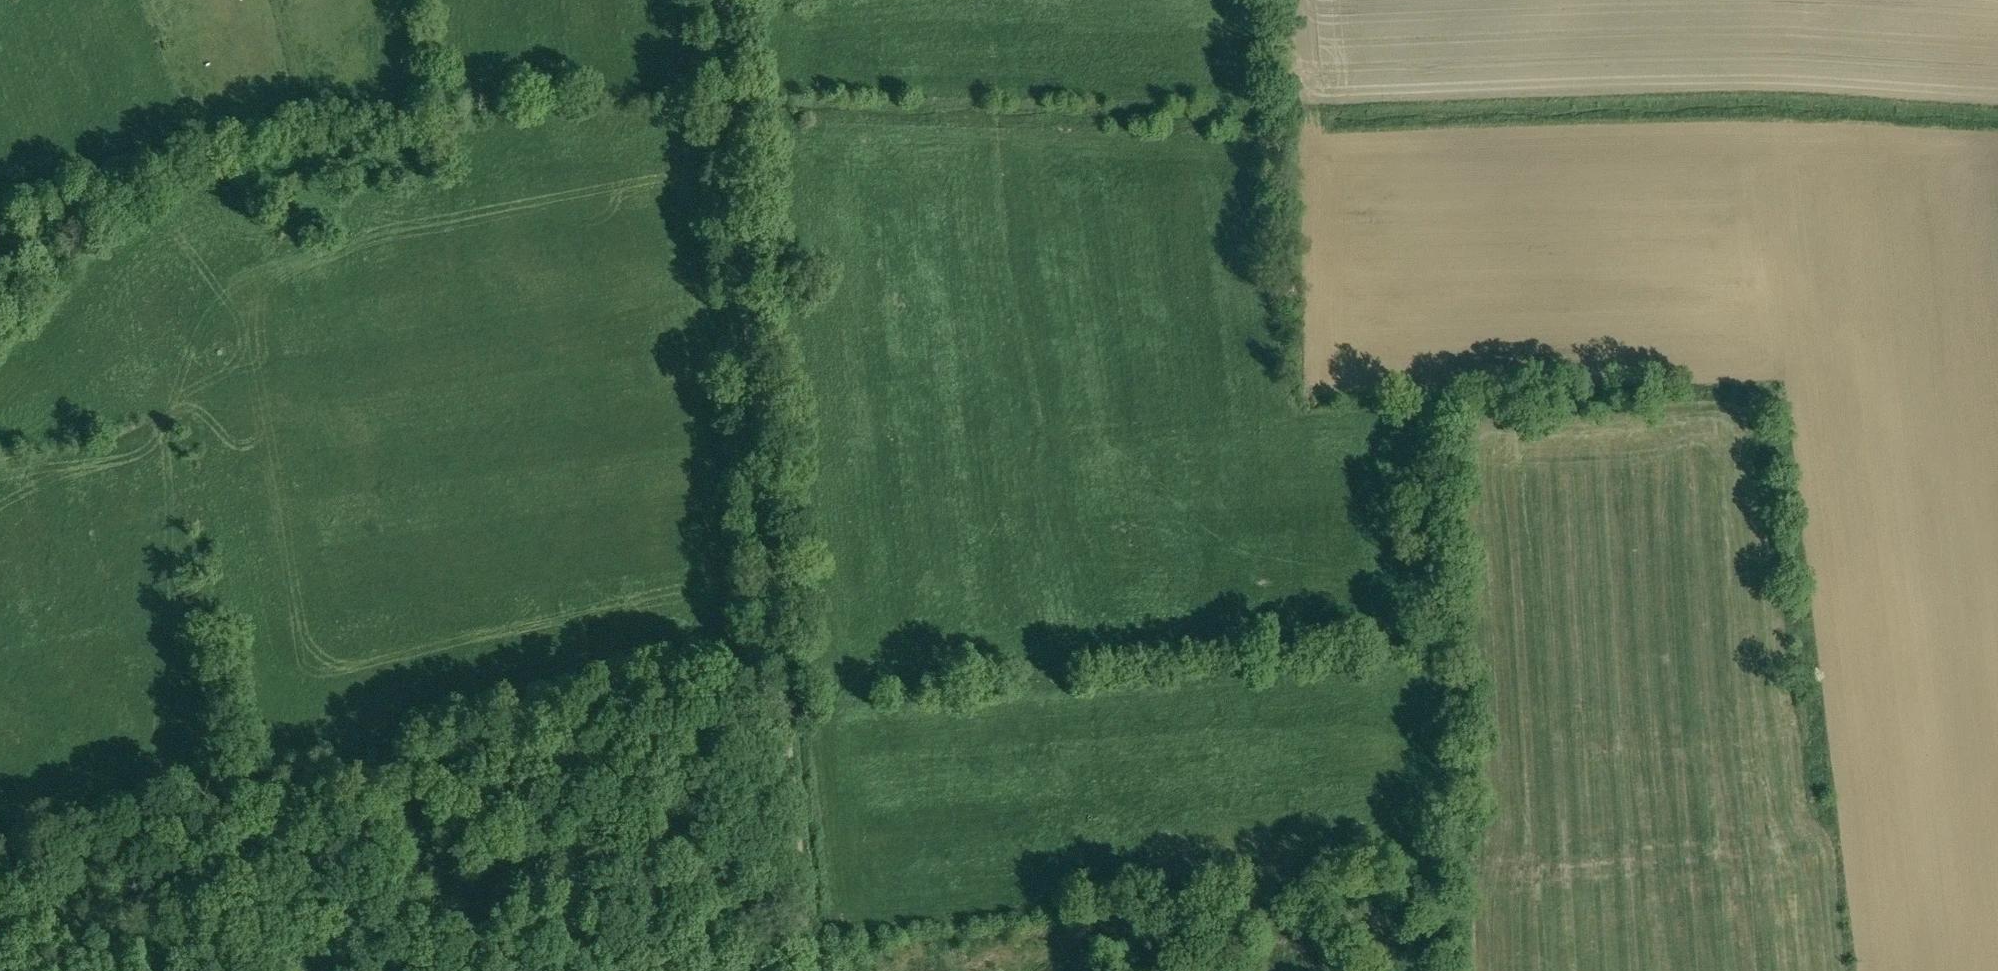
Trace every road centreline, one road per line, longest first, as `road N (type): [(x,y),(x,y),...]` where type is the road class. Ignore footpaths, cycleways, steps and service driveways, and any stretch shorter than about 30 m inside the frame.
road 1 (unclassified): [(808,970),(727,0)]

